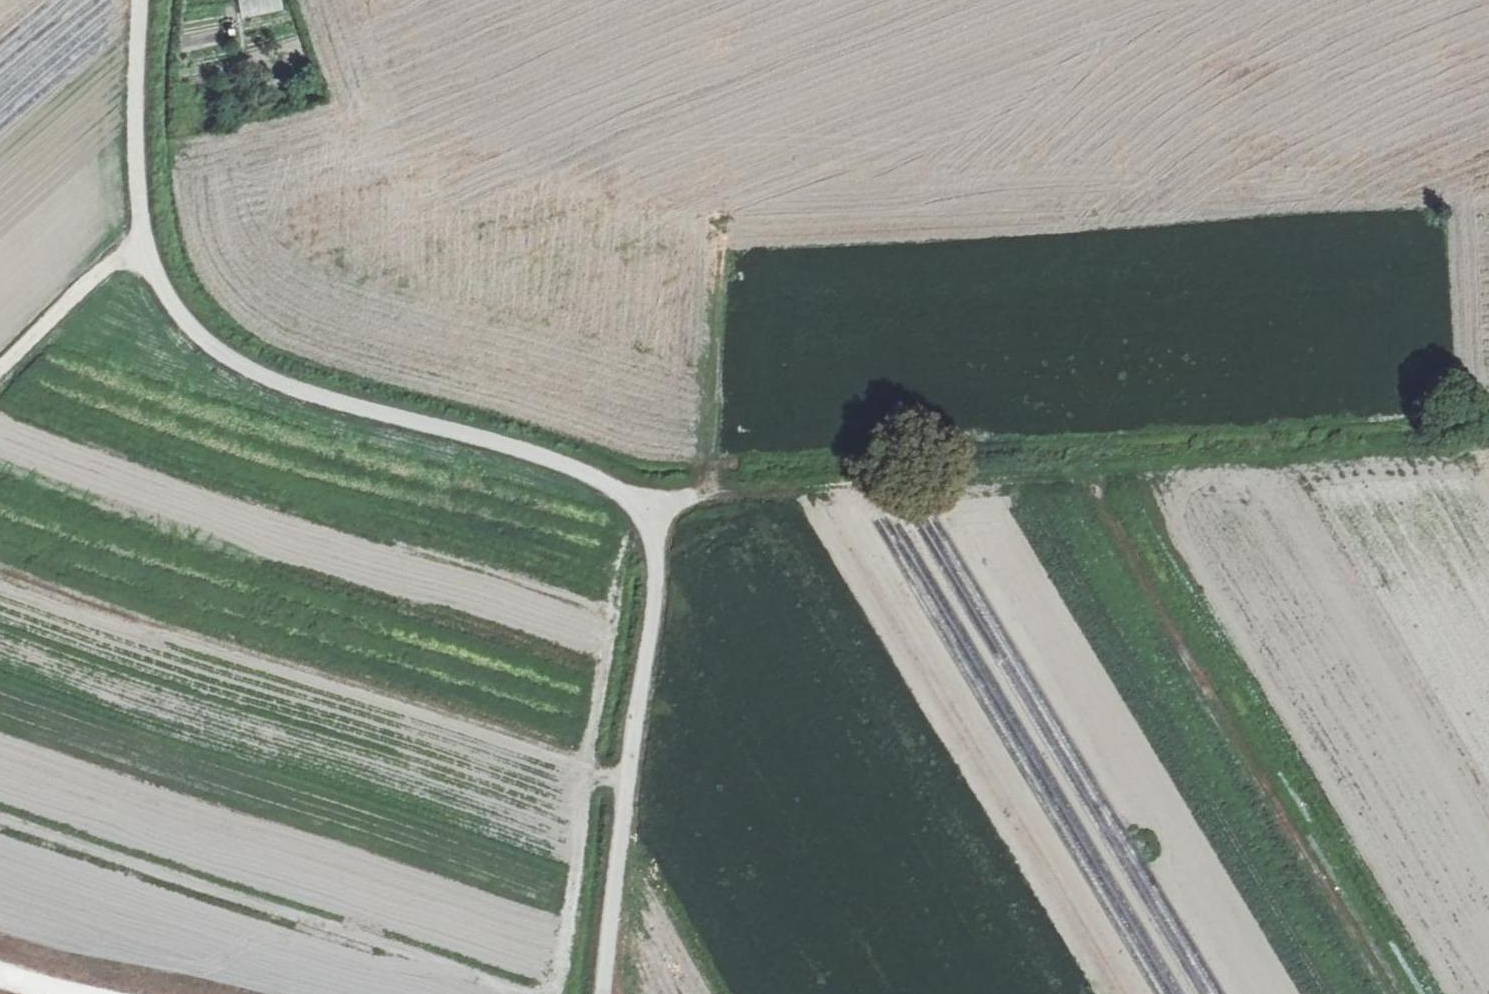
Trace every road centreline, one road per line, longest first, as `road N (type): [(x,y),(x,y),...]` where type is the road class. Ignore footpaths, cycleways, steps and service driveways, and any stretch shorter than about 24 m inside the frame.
road 1 (track): [(602,993),(658,514),(611,484),(281,385),(194,328),(139,254),(139,0)]
road 2 (track): [(0,370),(101,271),(139,254)]

